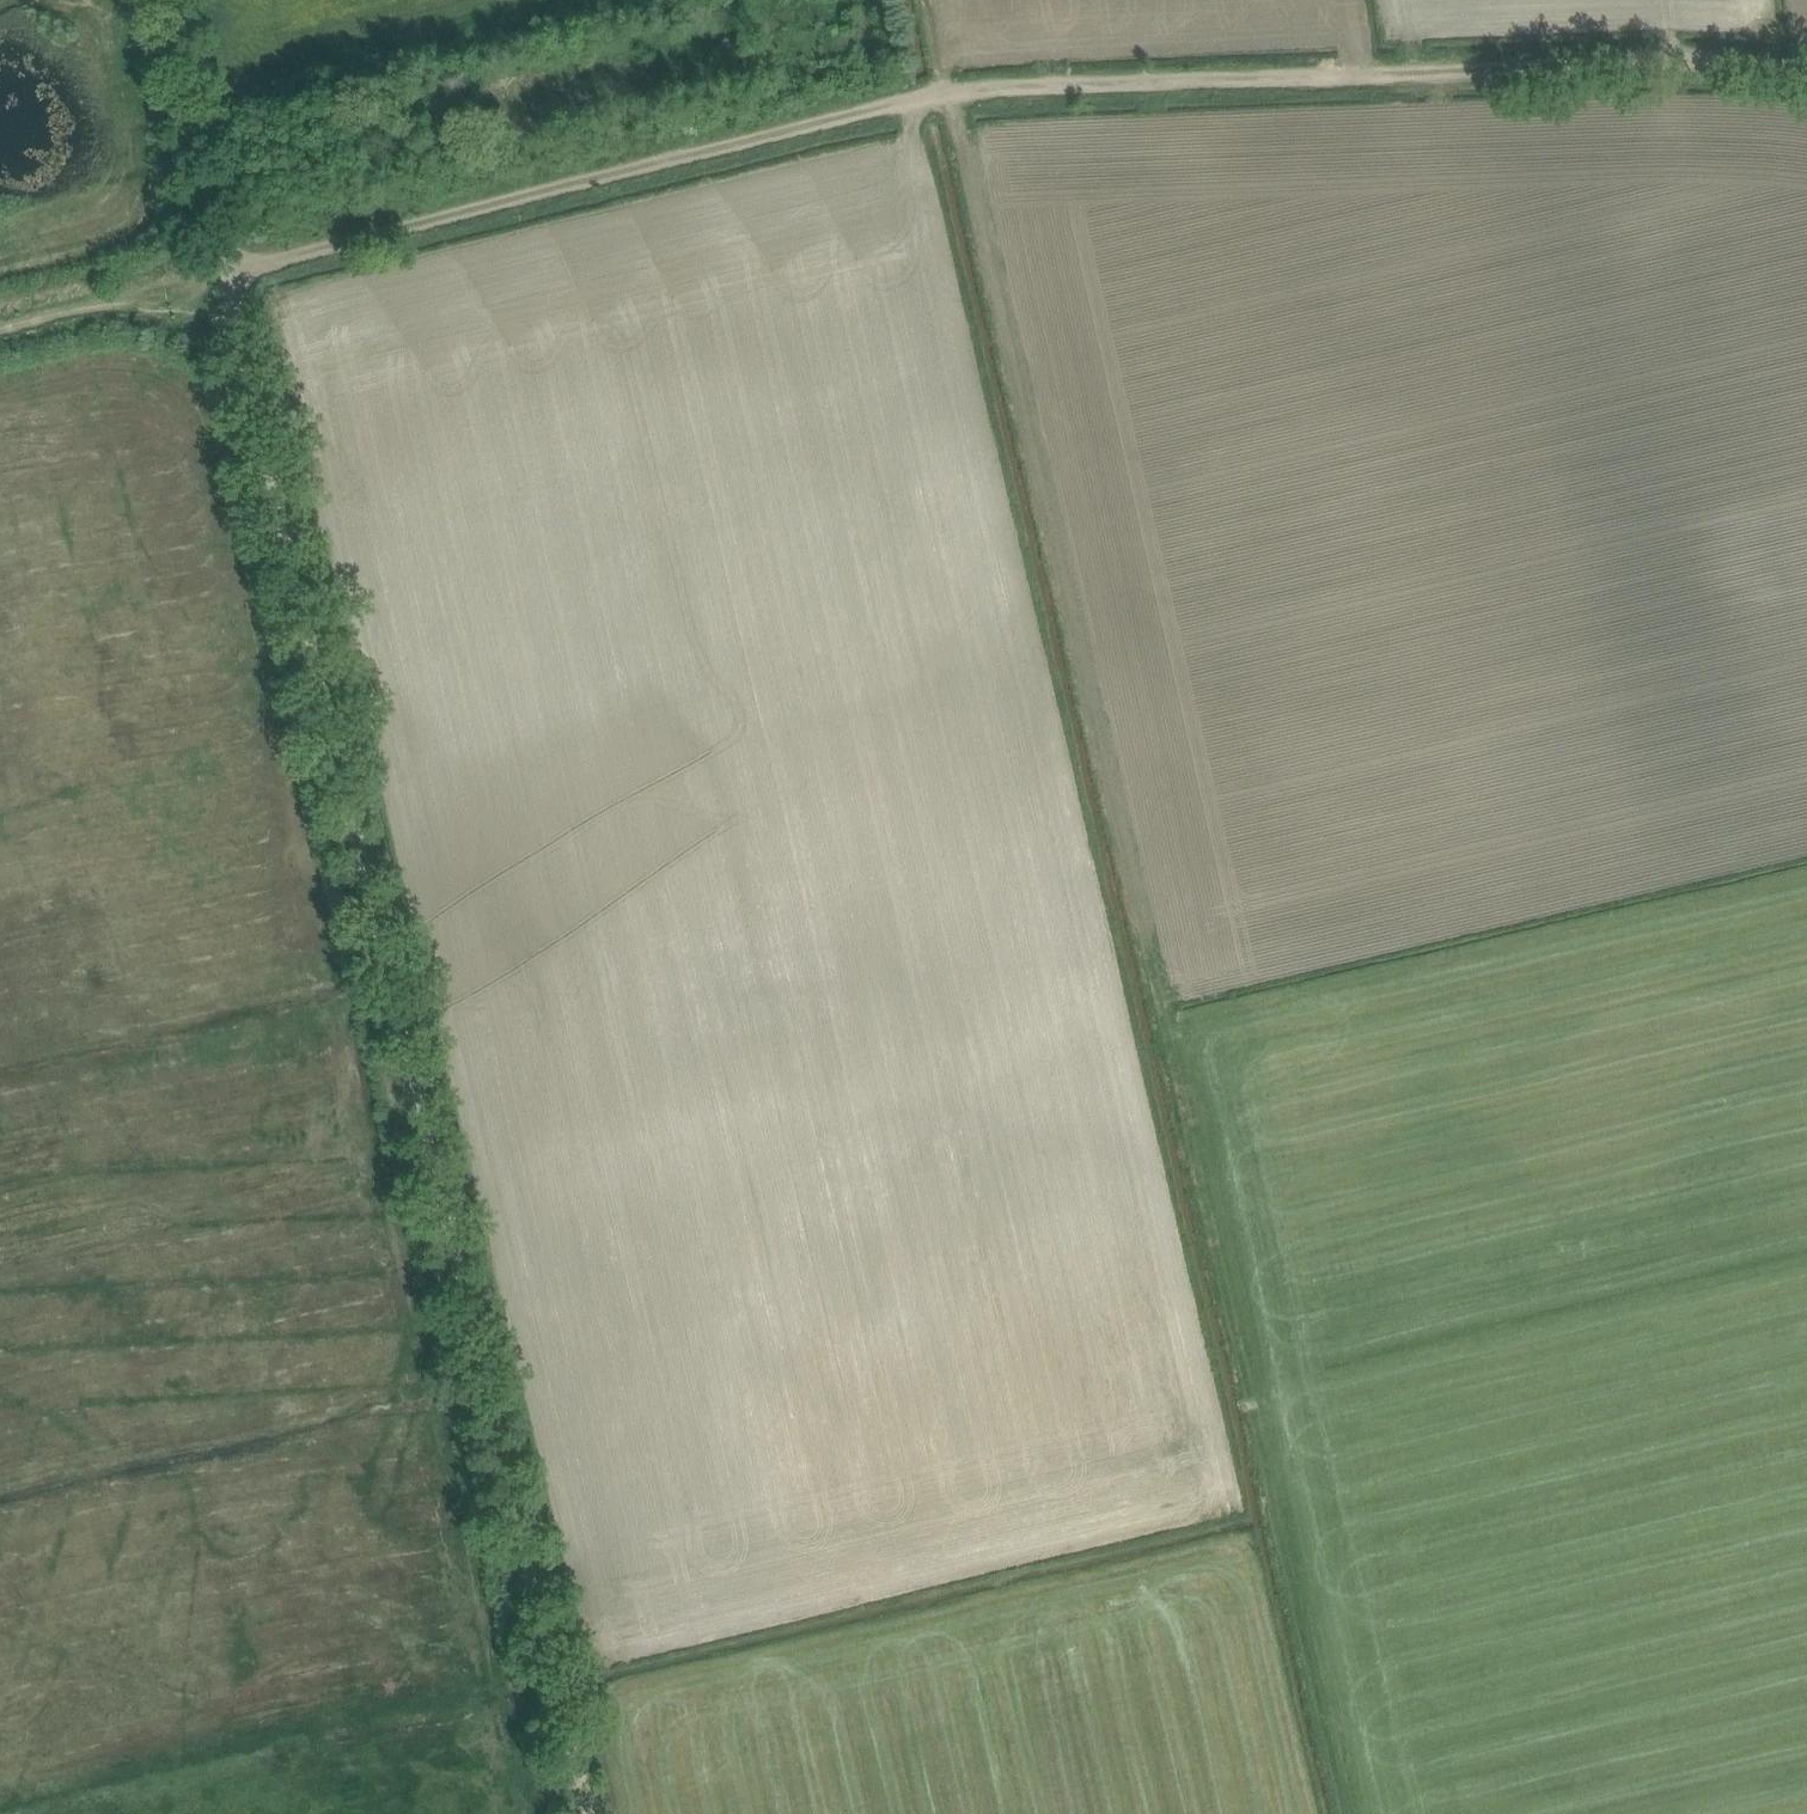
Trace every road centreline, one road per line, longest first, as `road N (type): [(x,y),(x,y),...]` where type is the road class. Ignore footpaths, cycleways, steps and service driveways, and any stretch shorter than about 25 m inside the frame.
road 1 (track): [(1806,74),(1023,87),(227,270)]
road 2 (track): [(227,270),(596,1813)]
road 3 (track): [(178,0),(227,270)]
road 4 (track): [(0,330),(227,270)]

